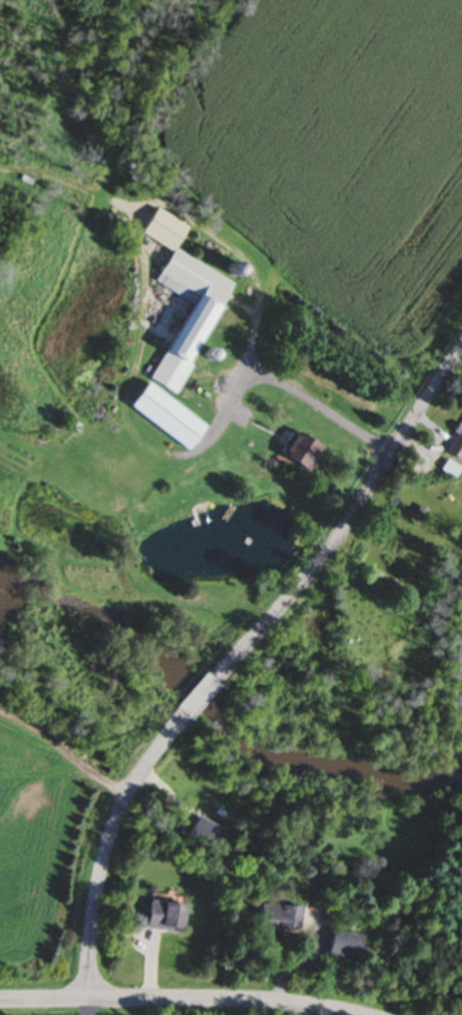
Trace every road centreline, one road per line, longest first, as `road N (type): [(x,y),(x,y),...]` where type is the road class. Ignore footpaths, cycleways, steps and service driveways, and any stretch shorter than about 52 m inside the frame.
road 1 (residential): [(215,678),(334,545),(461,342)]
road 2 (residential): [(0,1003),(232,1002),(345,1014)]
road 3 (residential): [(90,1002),(94,919),(116,821),(183,715)]

